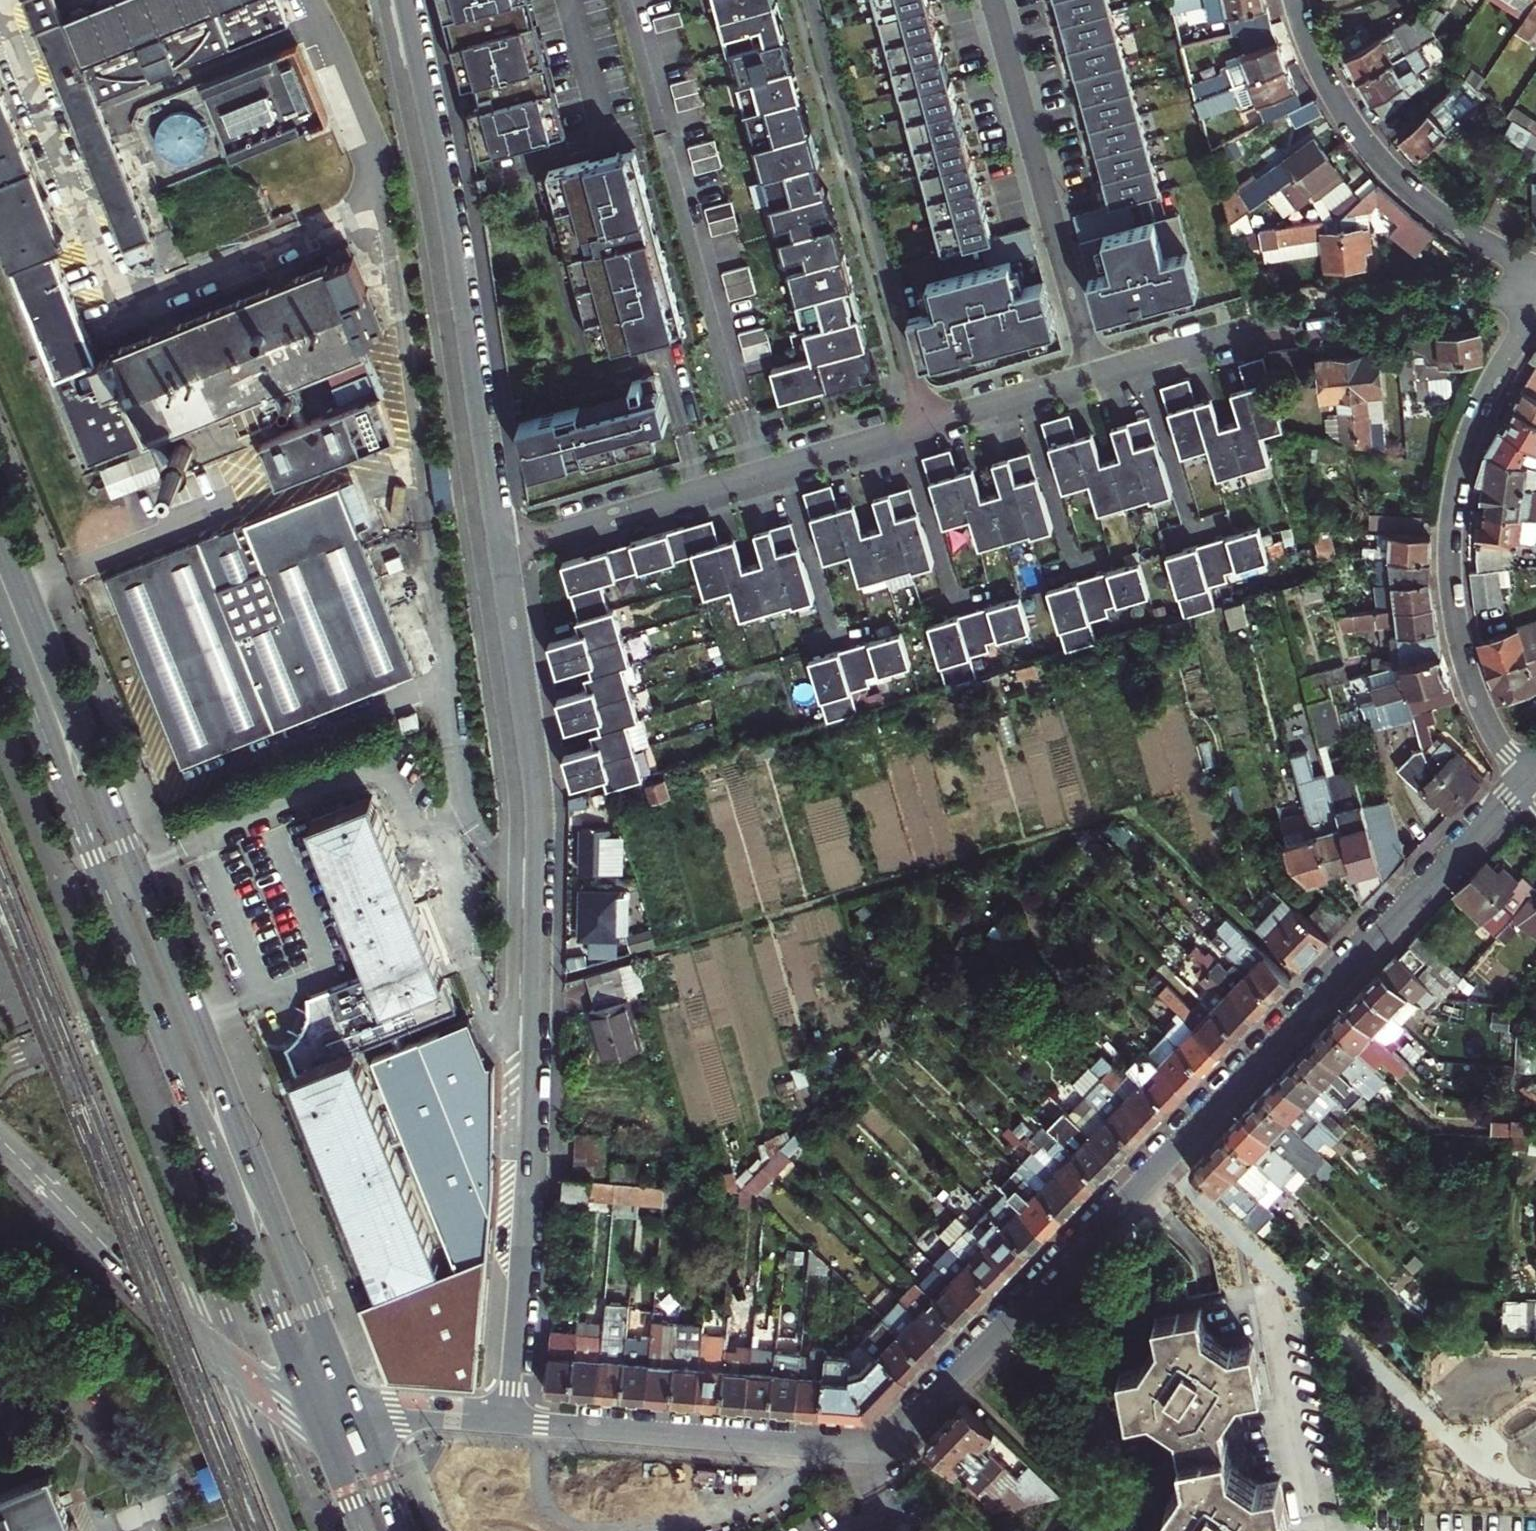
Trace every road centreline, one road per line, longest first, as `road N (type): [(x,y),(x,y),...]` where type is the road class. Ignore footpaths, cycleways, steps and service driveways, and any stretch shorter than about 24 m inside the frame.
road 1 (residential): [(1520,783),(956,1378),(899,1435),(873,1449)]
road 2 (secondary): [(341,1376),(0,529)]
road 3 (residential): [(510,1419),(530,1145),(536,801),(498,549)]
road 4 (secondary): [(0,626),(307,1391)]
road 5 (residential): [(498,549),(450,219),(406,0)]
road 6 (residential): [(1520,783),(1472,688),(1451,545),(1479,408),(1535,315)]
road 7 (residential): [(1535,294),(1257,326),(1093,374)]
road 8 (residential): [(924,423),(498,549)]
road 9 (residential): [(805,0),(924,423)]
road 10 (unclassified): [(0,1135),(223,1363),(260,1390),(307,1391)]
road 11 (residential): [(1093,374),(993,0)]
road 12 (residential): [(1535,270),(1450,222),(1381,161),(1319,68),(1296,0)]
road 13 (residential): [(873,1449),(510,1419)]
road 14 (residential): [(1314,1530),(1264,1295)]
road 15 (residential): [(1093,374),(924,423)]
road 16 (residential): [(510,1419),(403,1410),(359,1423)]

